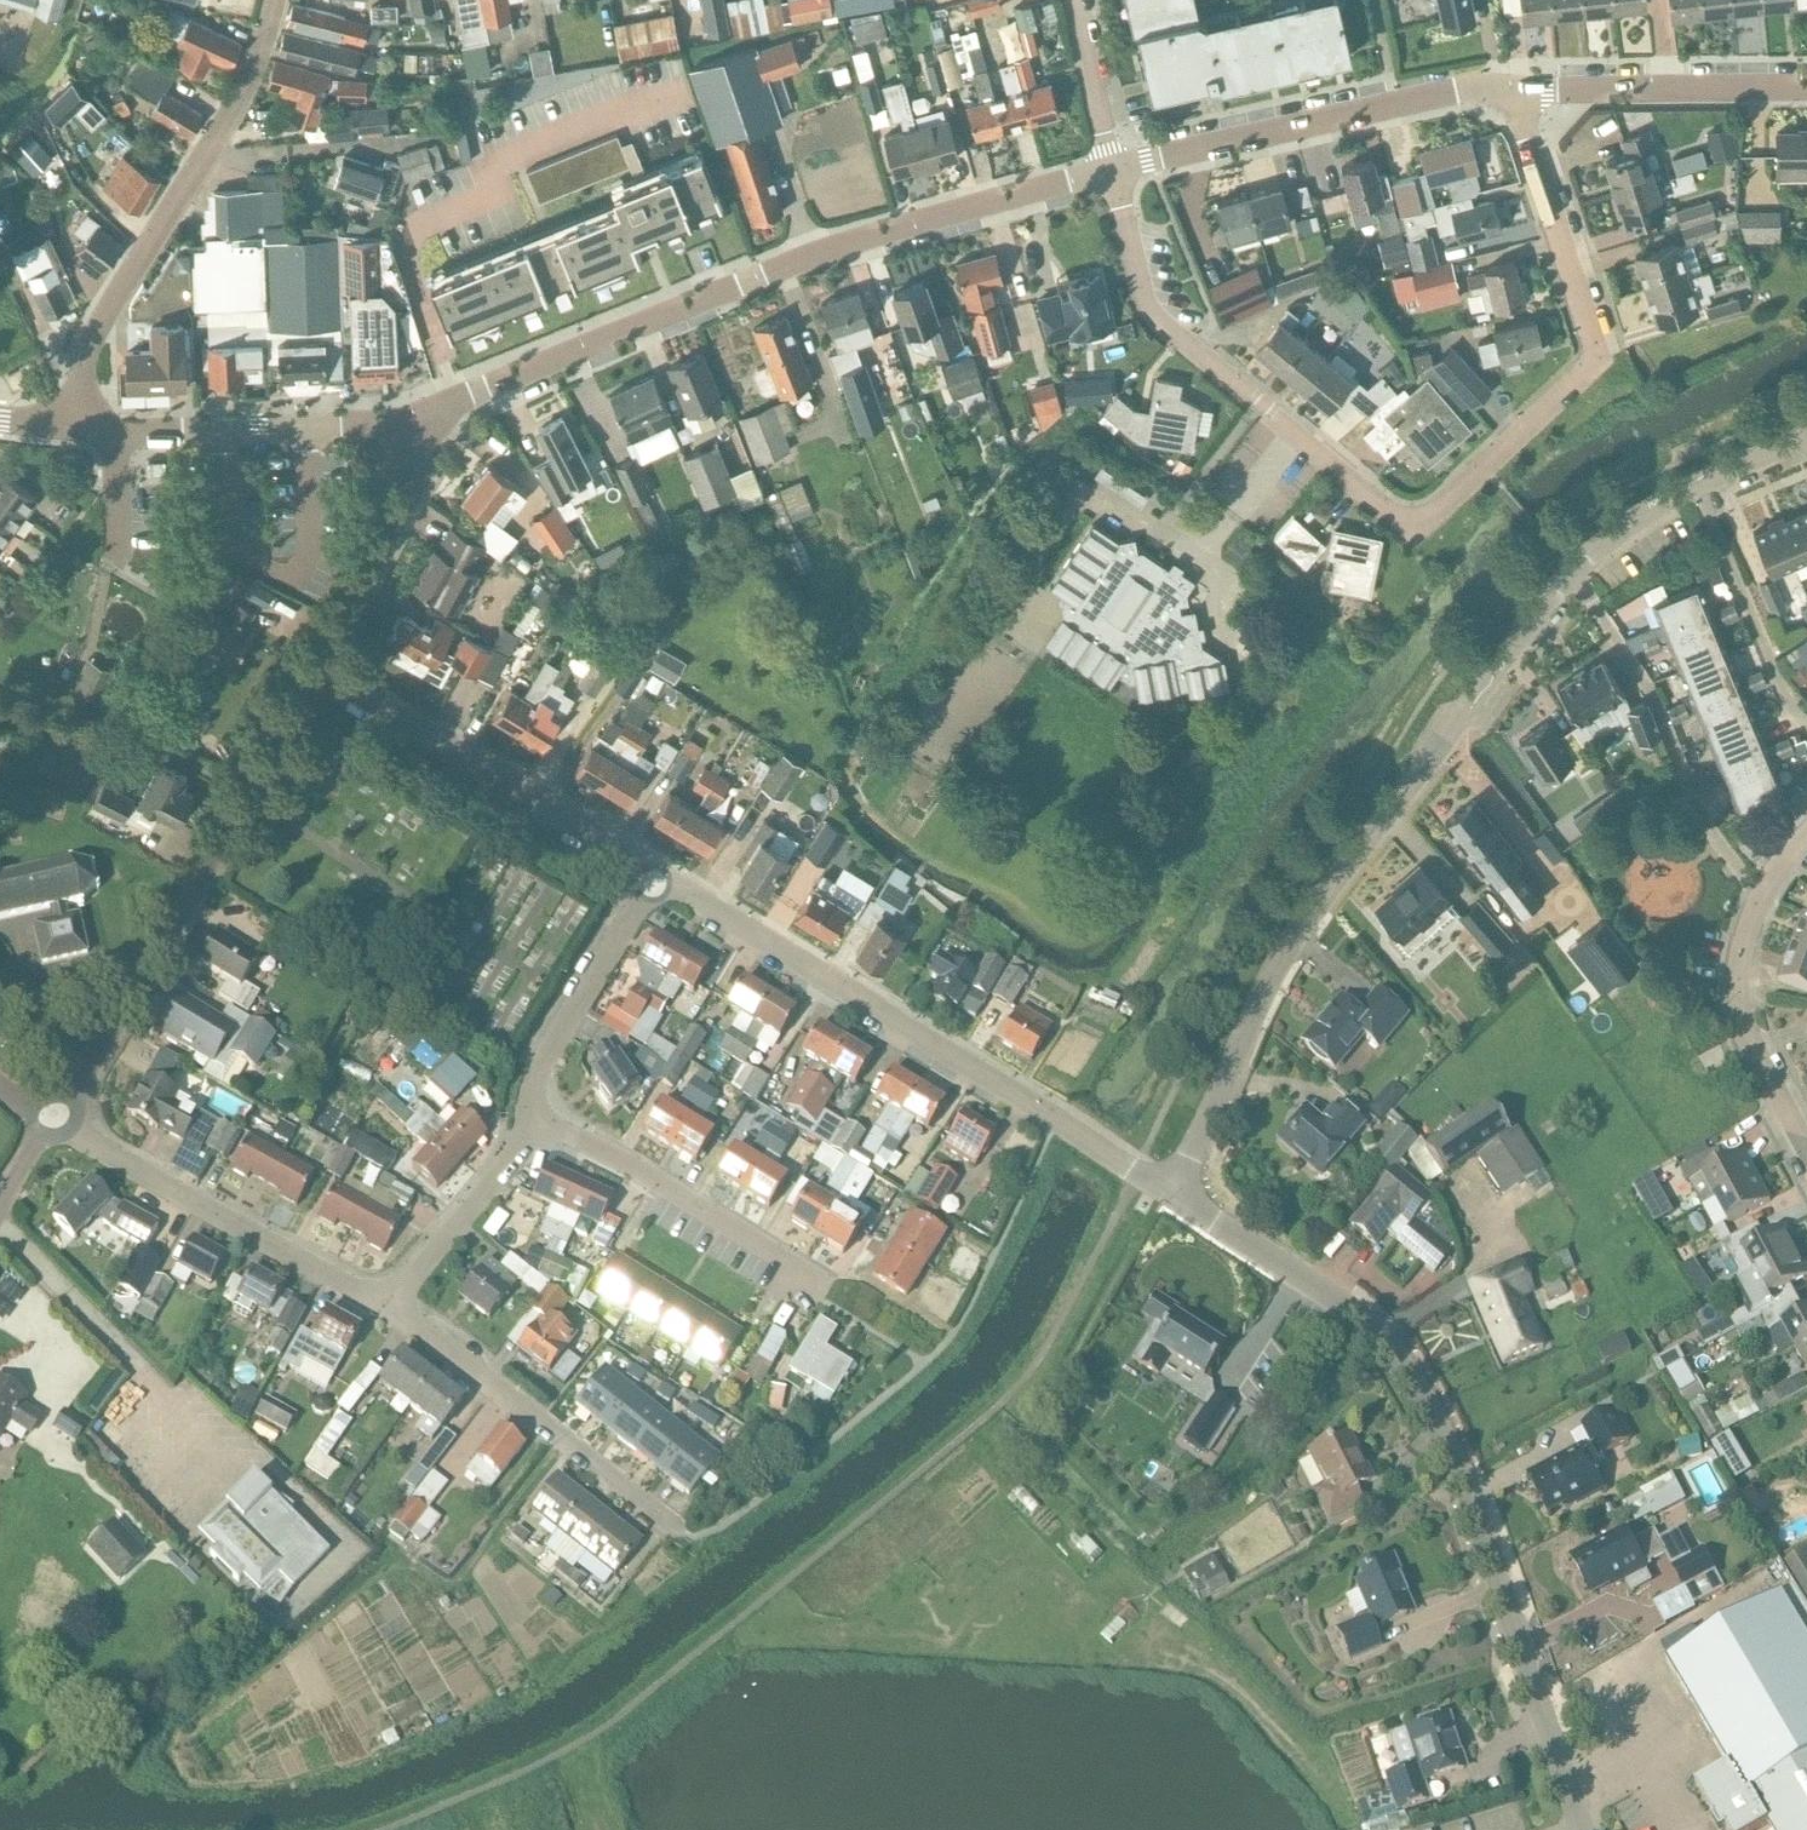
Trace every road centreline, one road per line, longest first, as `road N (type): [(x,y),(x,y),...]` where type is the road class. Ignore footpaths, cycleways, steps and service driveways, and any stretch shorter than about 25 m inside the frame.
road 1 (residential): [(1520,93),(1593,336),(1588,367),(1411,524),(1164,328),(1144,299),(1113,172)]
road 2 (residential): [(1583,1829),(1488,1548),(1430,1401),(1396,1345),(1360,1310),(1180,1194)]
road 3 (residential): [(1180,1194),(1269,981),(1358,848),(1575,570)]
road 4 (tertiary): [(1113,172),(854,240),(486,384),(423,421)]
road 5 (residential): [(1180,1194),(647,869)]
road 6 (residential): [(54,1120),(248,796),(316,666)]
road 7 (residential): [(74,429),(100,323),(233,111),(275,0)]
road 8 (tertiary): [(1520,93),(1413,104),(1113,172)]
road 9 (residential): [(647,869),(316,666)]
road 10 (residential): [(54,1120),(385,1305)]
road 11 (residential): [(1761,889),(1741,879),(1643,678),(1575,570)]
road 12 (residential): [(677,1527),(385,1305)]
road 13 (tertiary): [(423,421),(74,429)]
road 14 (residential): [(822,1281),(543,1115)]
road 15 (tertiary): [(1806,88),(1520,93)]
road 16 (residential): [(543,1115),(536,1067),(647,869)]
road 17 (residential): [(1806,1147),(1743,1016),(1743,961),(1761,889)]
road 18 (residential): [(316,666),(417,473),(423,421)]
road 19 (residential): [(1806,718),(1789,696),(1696,488)]
road 20 (residential): [(385,1305),(543,1115)]
road 21 (residential): [(1113,172),(1075,0)]
road 22 (residential): [(1575,570),(1696,488)]
road 23 (residential): [(1696,488),(1806,439)]

